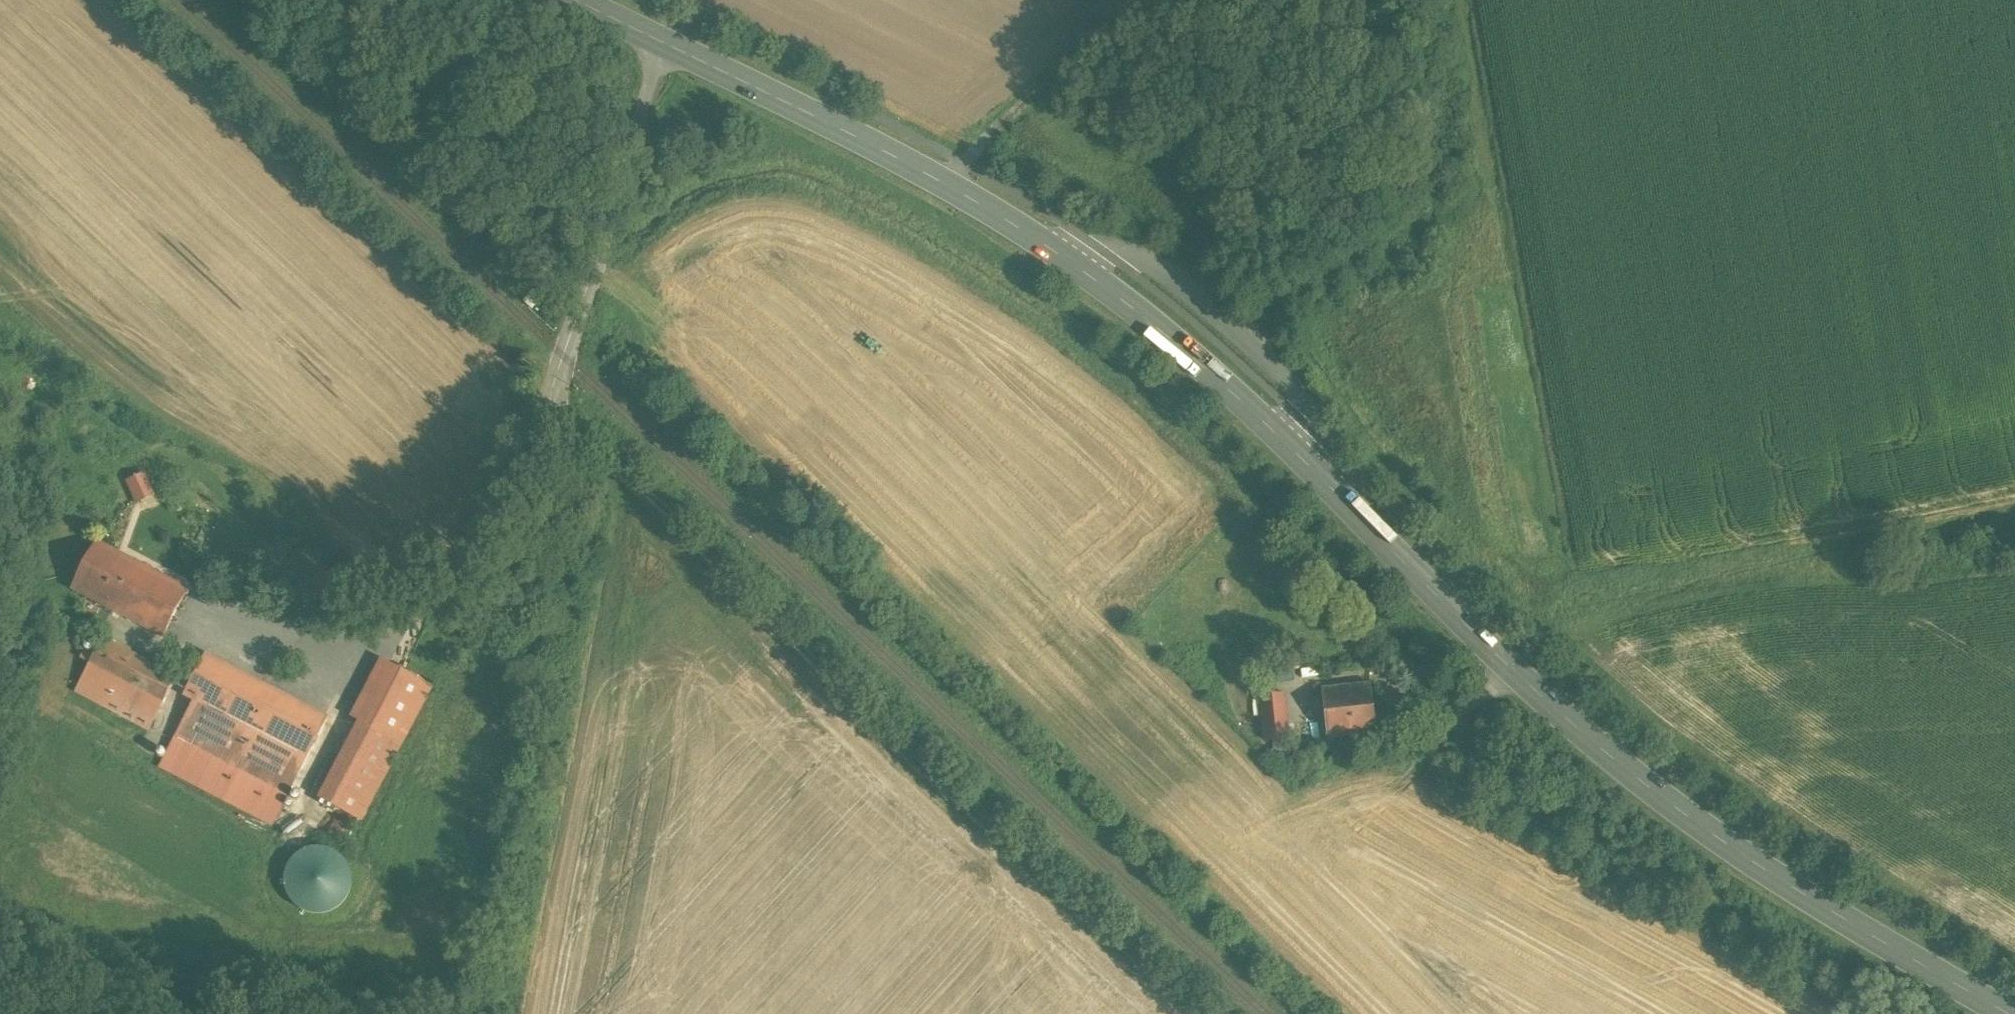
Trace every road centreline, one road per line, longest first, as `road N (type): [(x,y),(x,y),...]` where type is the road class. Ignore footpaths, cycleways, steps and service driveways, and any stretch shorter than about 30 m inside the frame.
road 1 (secondary): [(591,0),(878,147),(1039,241),(1156,323),(1320,471),(1557,716),(1820,907),(2005,1013)]
road 2 (track): [(348,655),(420,634),(535,424),(662,36)]
road 3 (track): [(348,655),(225,633)]

